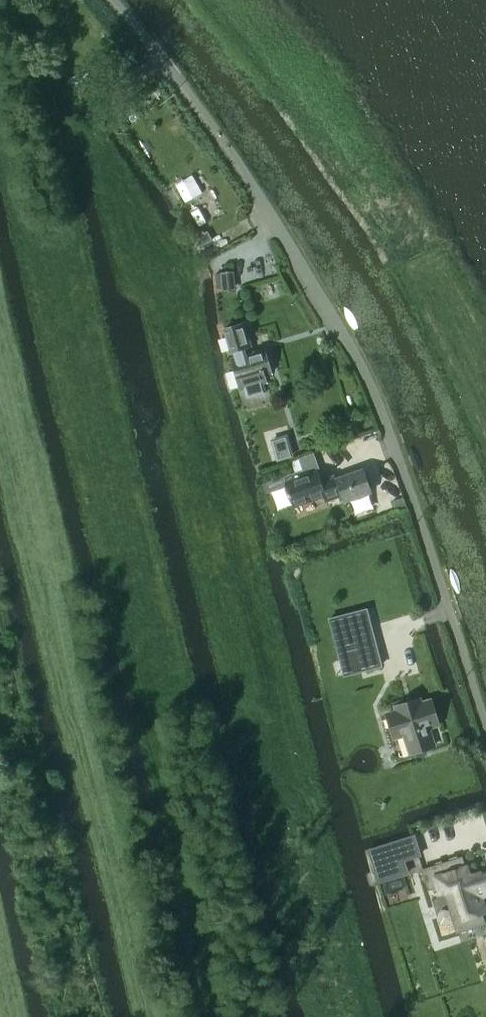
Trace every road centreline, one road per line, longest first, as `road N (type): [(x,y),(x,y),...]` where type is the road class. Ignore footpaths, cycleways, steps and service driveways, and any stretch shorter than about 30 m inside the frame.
road 1 (unclassified): [(485,726),(362,367),(220,144),(107,0)]

